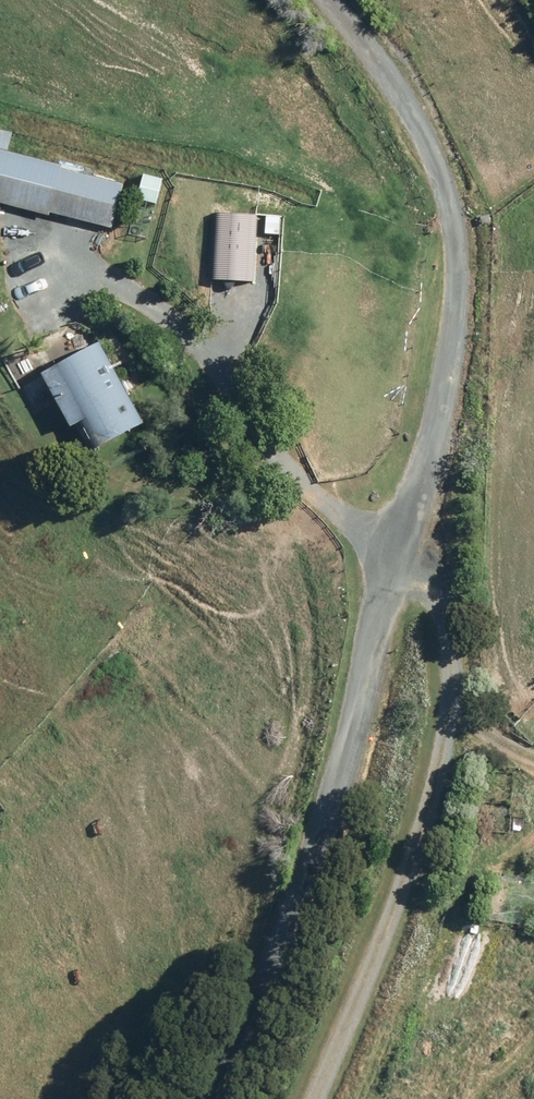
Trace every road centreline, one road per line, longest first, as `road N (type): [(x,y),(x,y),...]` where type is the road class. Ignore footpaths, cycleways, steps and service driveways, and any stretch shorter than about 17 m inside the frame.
road 1 (track): [(194,1098),(448,350),(452,191),(375,41),(344,0)]
road 2 (track): [(389,538),(438,639),(446,749),(306,1098)]
road 3 (track): [(389,538),(274,458),(205,341),(64,260),(11,259)]
road 4 (track): [(438,639),(506,743),(533,751)]

